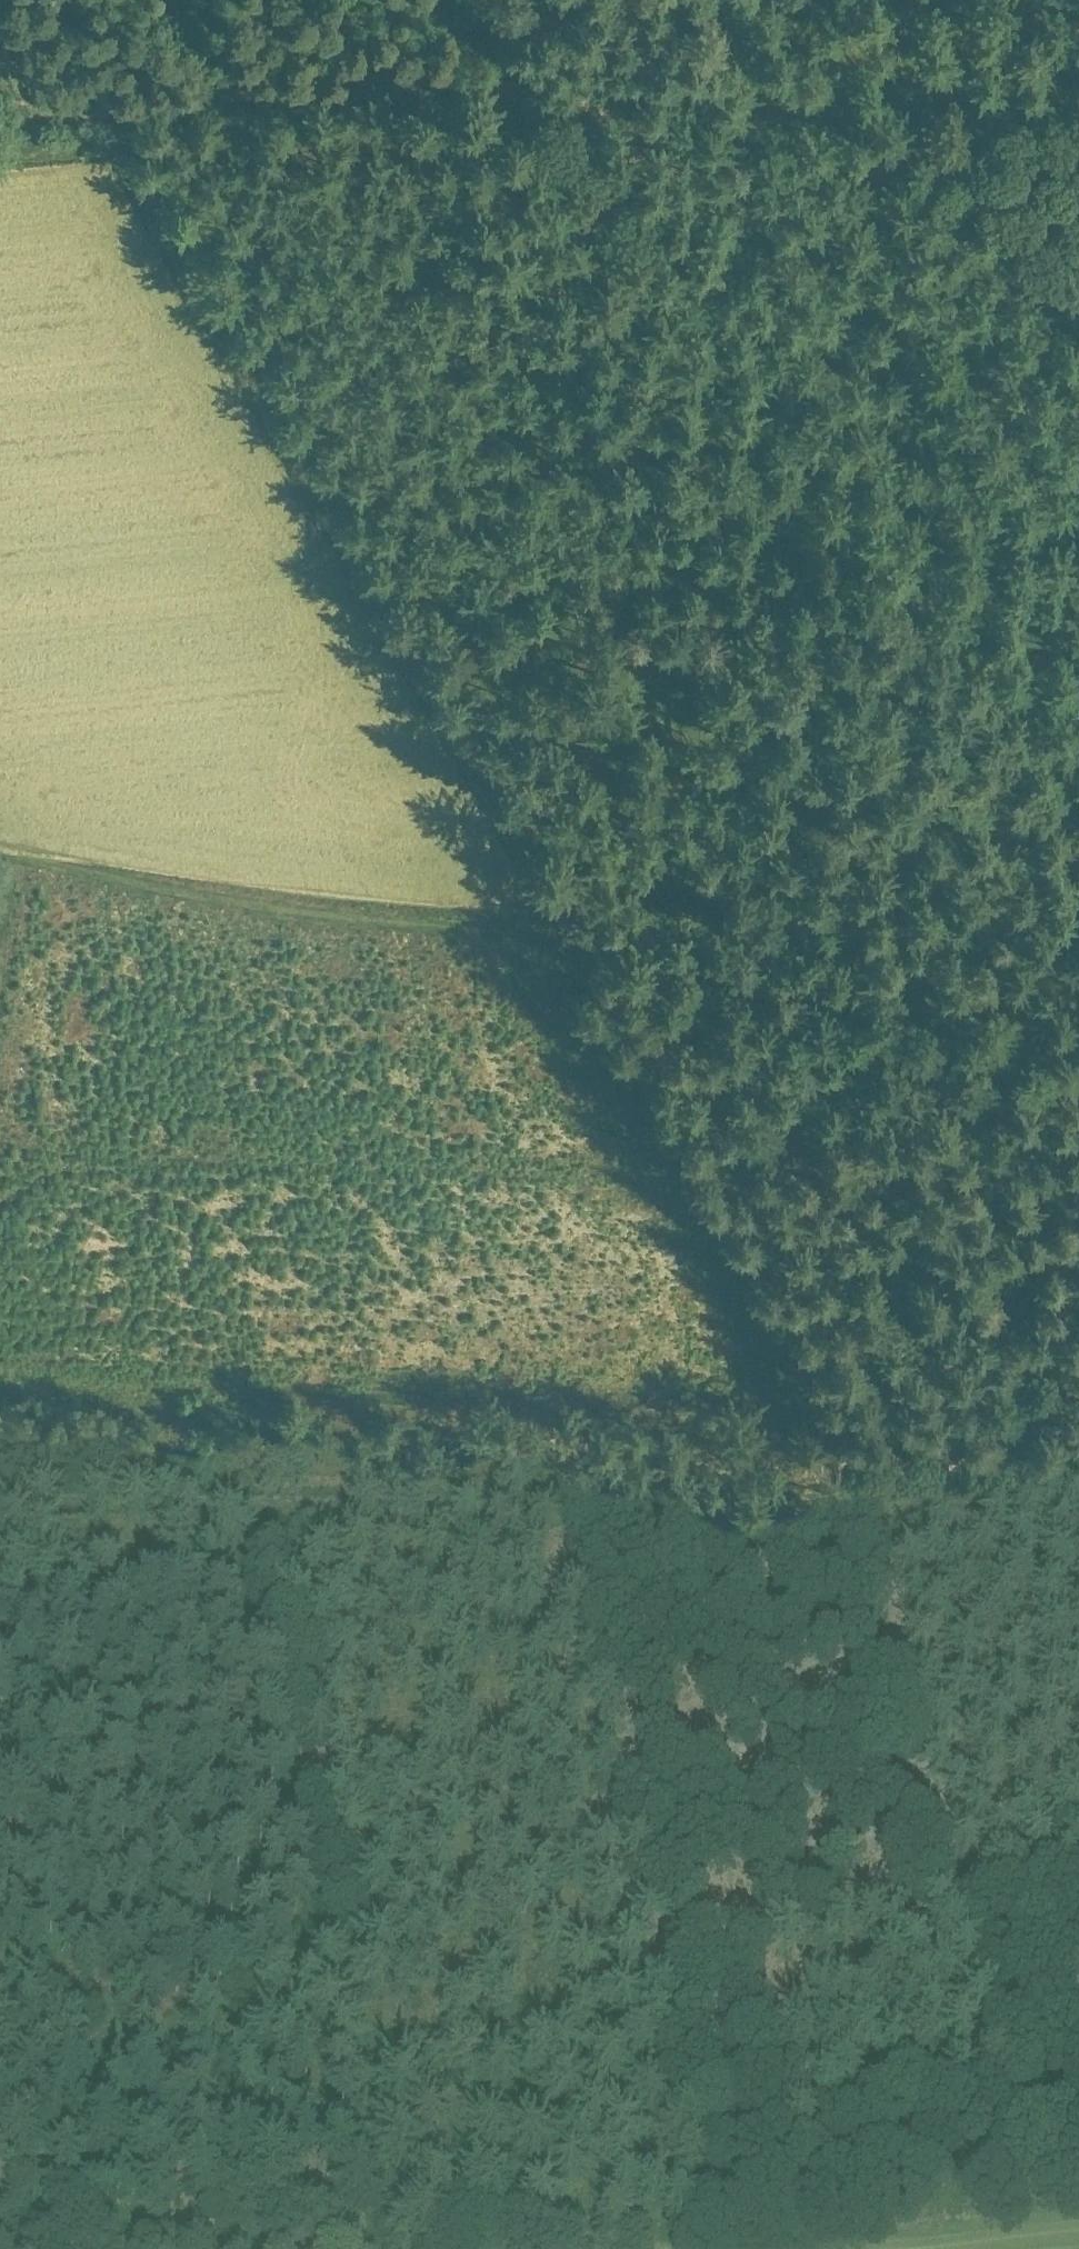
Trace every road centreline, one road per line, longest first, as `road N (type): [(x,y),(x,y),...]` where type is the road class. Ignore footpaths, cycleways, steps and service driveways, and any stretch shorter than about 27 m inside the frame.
road 1 (track): [(1078,1499),(728,1524),(652,1513),(0,1499)]
road 2 (track): [(514,0),(692,360),(817,462),(1078,746)]

